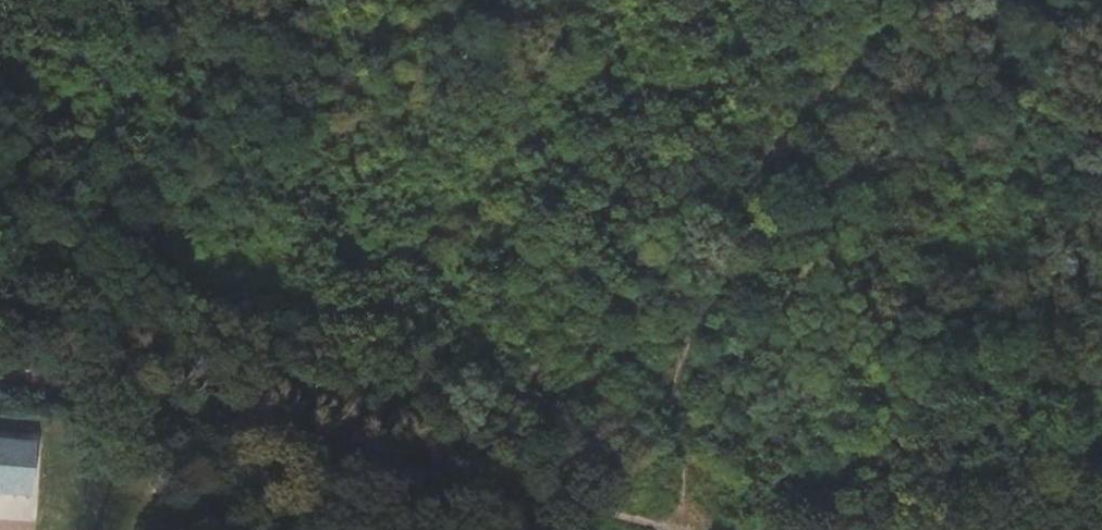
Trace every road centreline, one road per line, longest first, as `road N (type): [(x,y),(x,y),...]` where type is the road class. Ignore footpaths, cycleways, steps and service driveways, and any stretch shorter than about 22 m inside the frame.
road 1 (track): [(0,367),(375,451),(648,525)]

